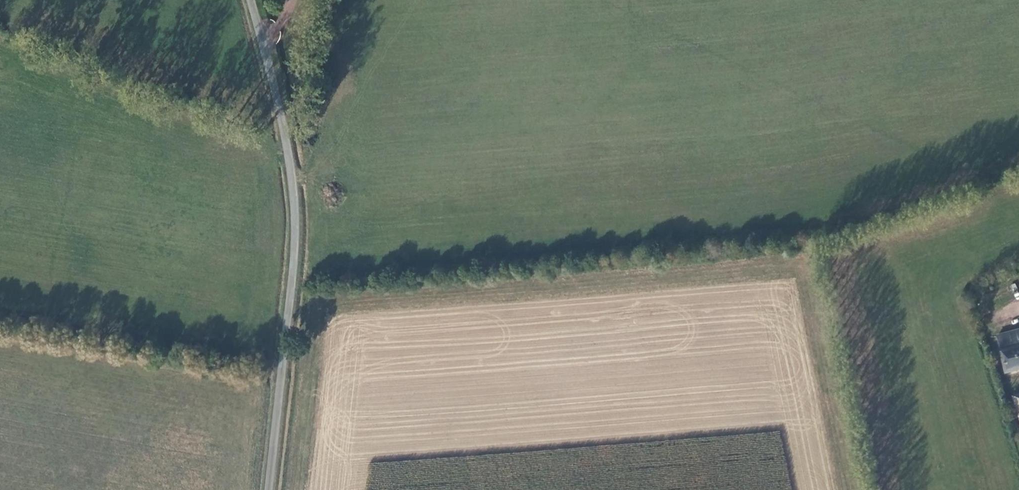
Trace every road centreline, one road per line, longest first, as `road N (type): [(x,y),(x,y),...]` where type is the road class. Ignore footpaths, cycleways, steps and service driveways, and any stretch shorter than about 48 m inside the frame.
road 1 (unclassified): [(244,0),(279,127),(292,242),(265,489)]

